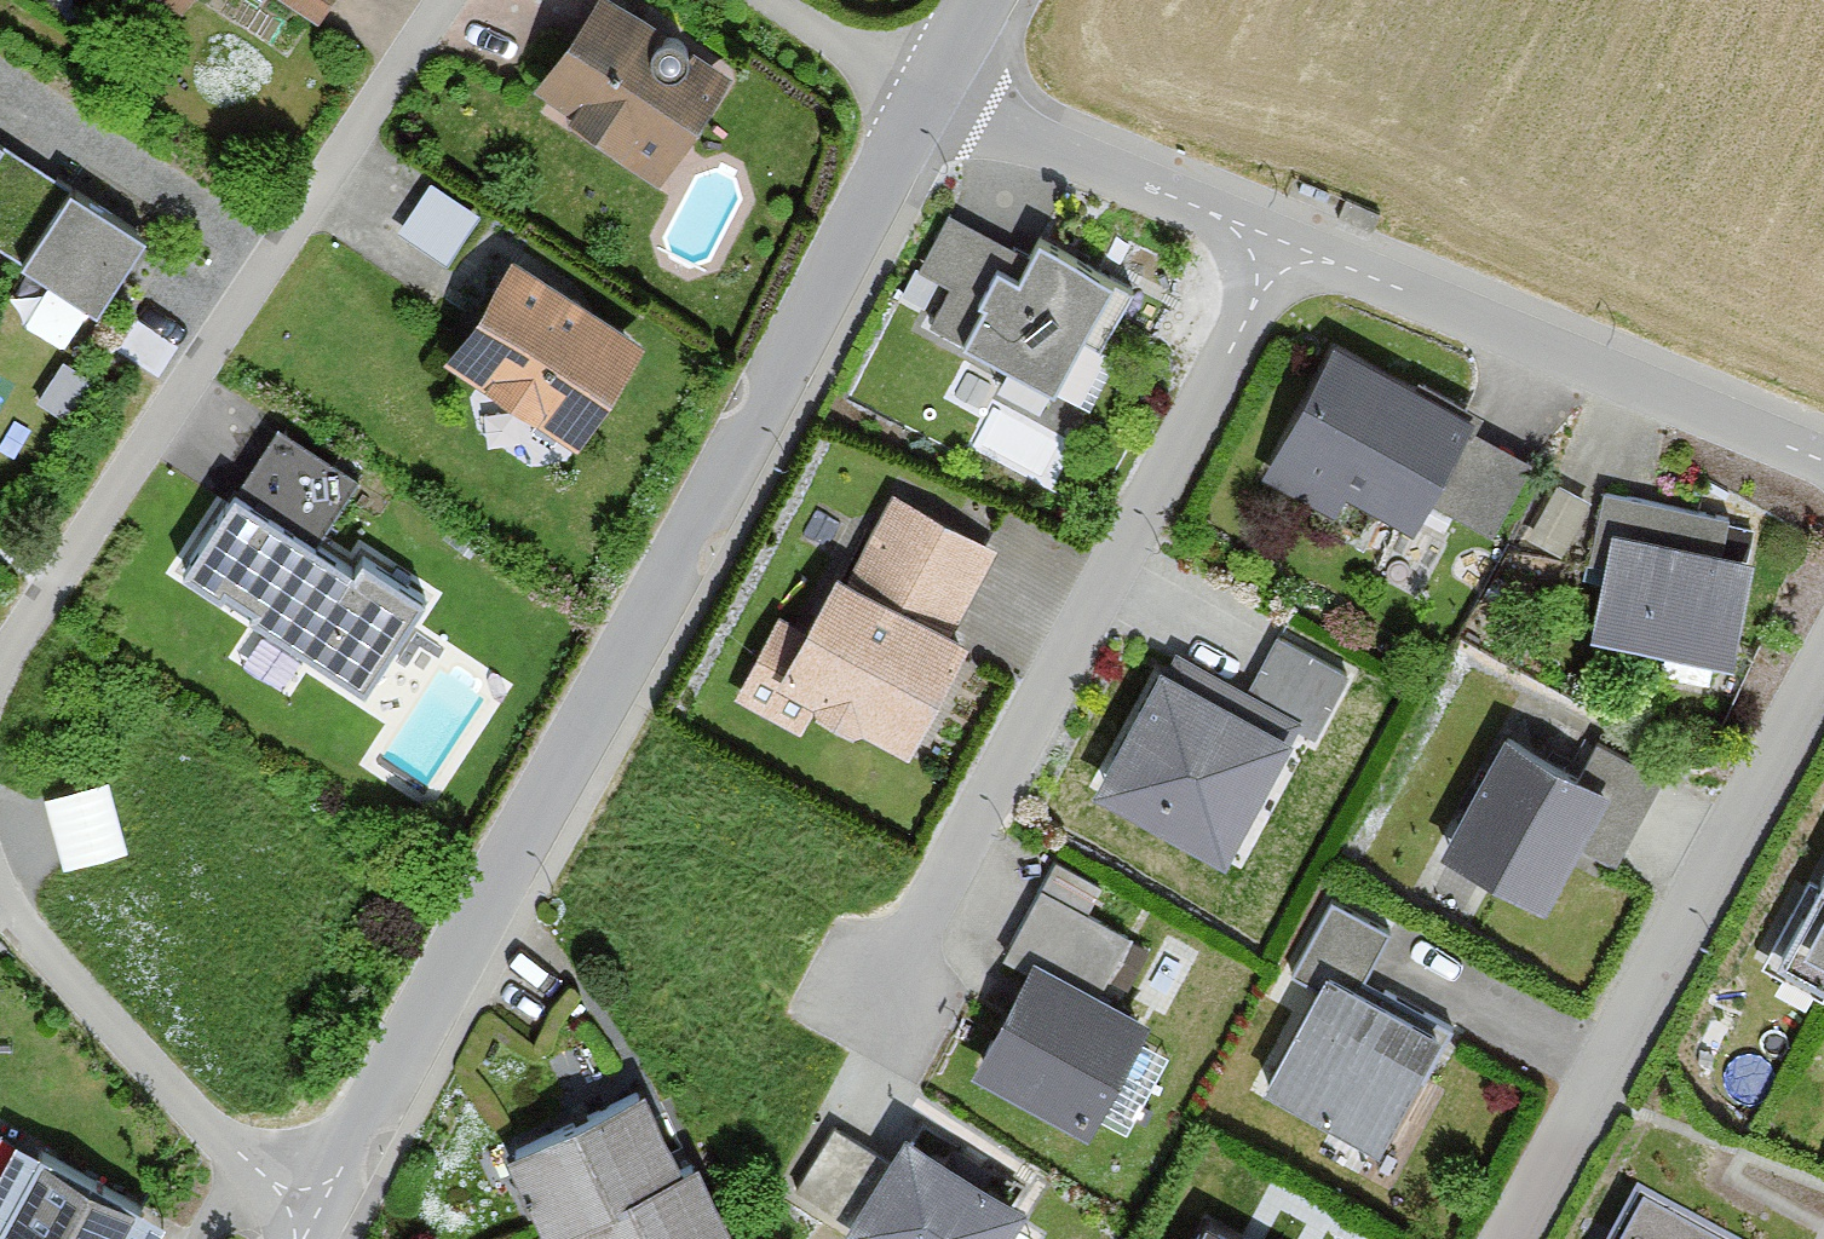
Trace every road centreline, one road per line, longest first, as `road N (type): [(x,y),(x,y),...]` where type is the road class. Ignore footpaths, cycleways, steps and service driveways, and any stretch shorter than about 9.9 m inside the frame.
road 1 (residential): [(940,77),(309,1231)]
road 2 (residential): [(1282,226),(880,1001)]
road 3 (residential): [(441,0),(0,651)]
road 4 (residential): [(1823,541),(1502,1238)]
road 5 (residential): [(1282,226),(1823,450)]
road 6 (residential): [(0,913),(200,1141),(309,1231)]
road 7 (residential): [(940,77),(1282,226)]
road 8 (residential): [(940,77),(797,0)]

